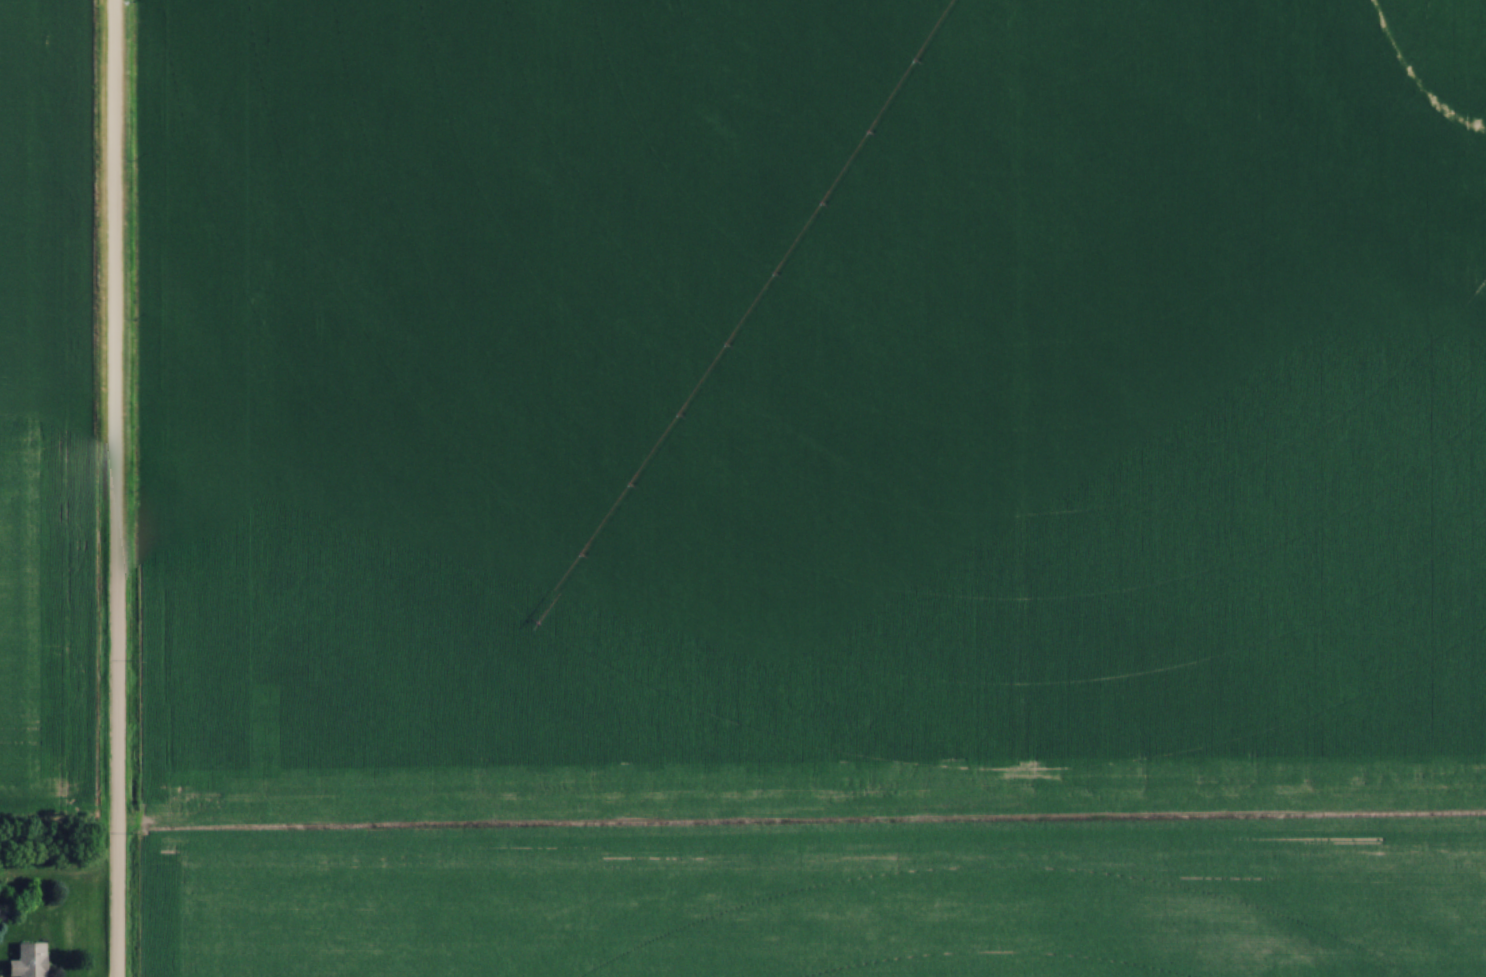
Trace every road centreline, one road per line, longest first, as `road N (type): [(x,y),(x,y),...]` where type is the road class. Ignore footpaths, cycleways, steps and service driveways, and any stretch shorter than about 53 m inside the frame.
road 1 (tertiary): [(115,0),(117,976)]

